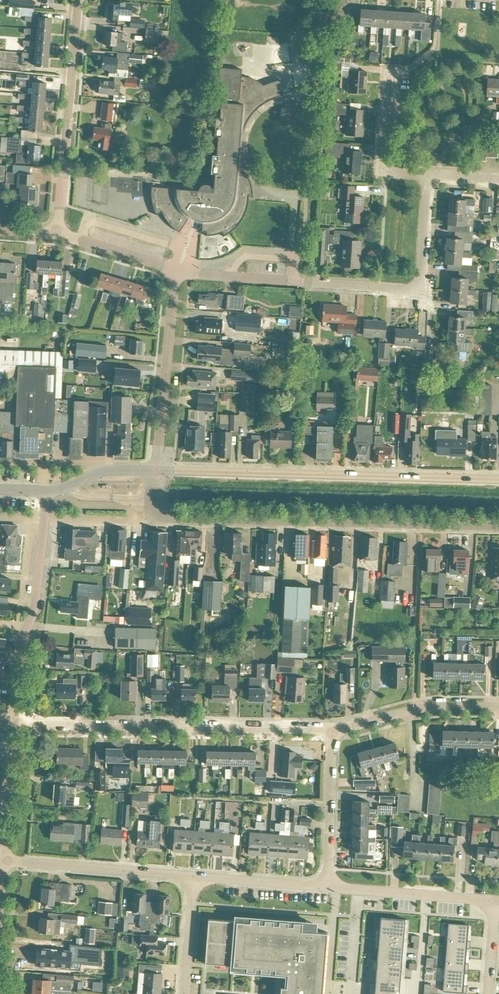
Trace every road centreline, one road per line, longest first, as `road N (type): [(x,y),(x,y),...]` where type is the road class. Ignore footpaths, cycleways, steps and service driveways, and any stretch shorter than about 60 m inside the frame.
road 1 (residential): [(498,528),(168,521),(157,517),(156,471)]
road 2 (residential): [(173,270),(421,293),(427,176)]
road 3 (tertiary): [(498,478),(156,471)]
road 4 (residential): [(331,729),(15,724)]
road 5 (residential): [(15,724),(46,492)]
road 6 (residential): [(59,233),(80,0)]
road 7 (residential): [(156,471),(173,270)]
road 8 (residential): [(193,876),(3,860)]
road 9 (residential): [(492,901),(323,887)]
road 10 (residential): [(323,887),(331,729)]
road 11 (residential): [(427,176),(382,169),(389,66)]
road 12 (residential): [(3,860),(15,724)]
road 13 (residential): [(323,887),(193,876)]
road 14 (residential): [(173,270),(59,233)]

